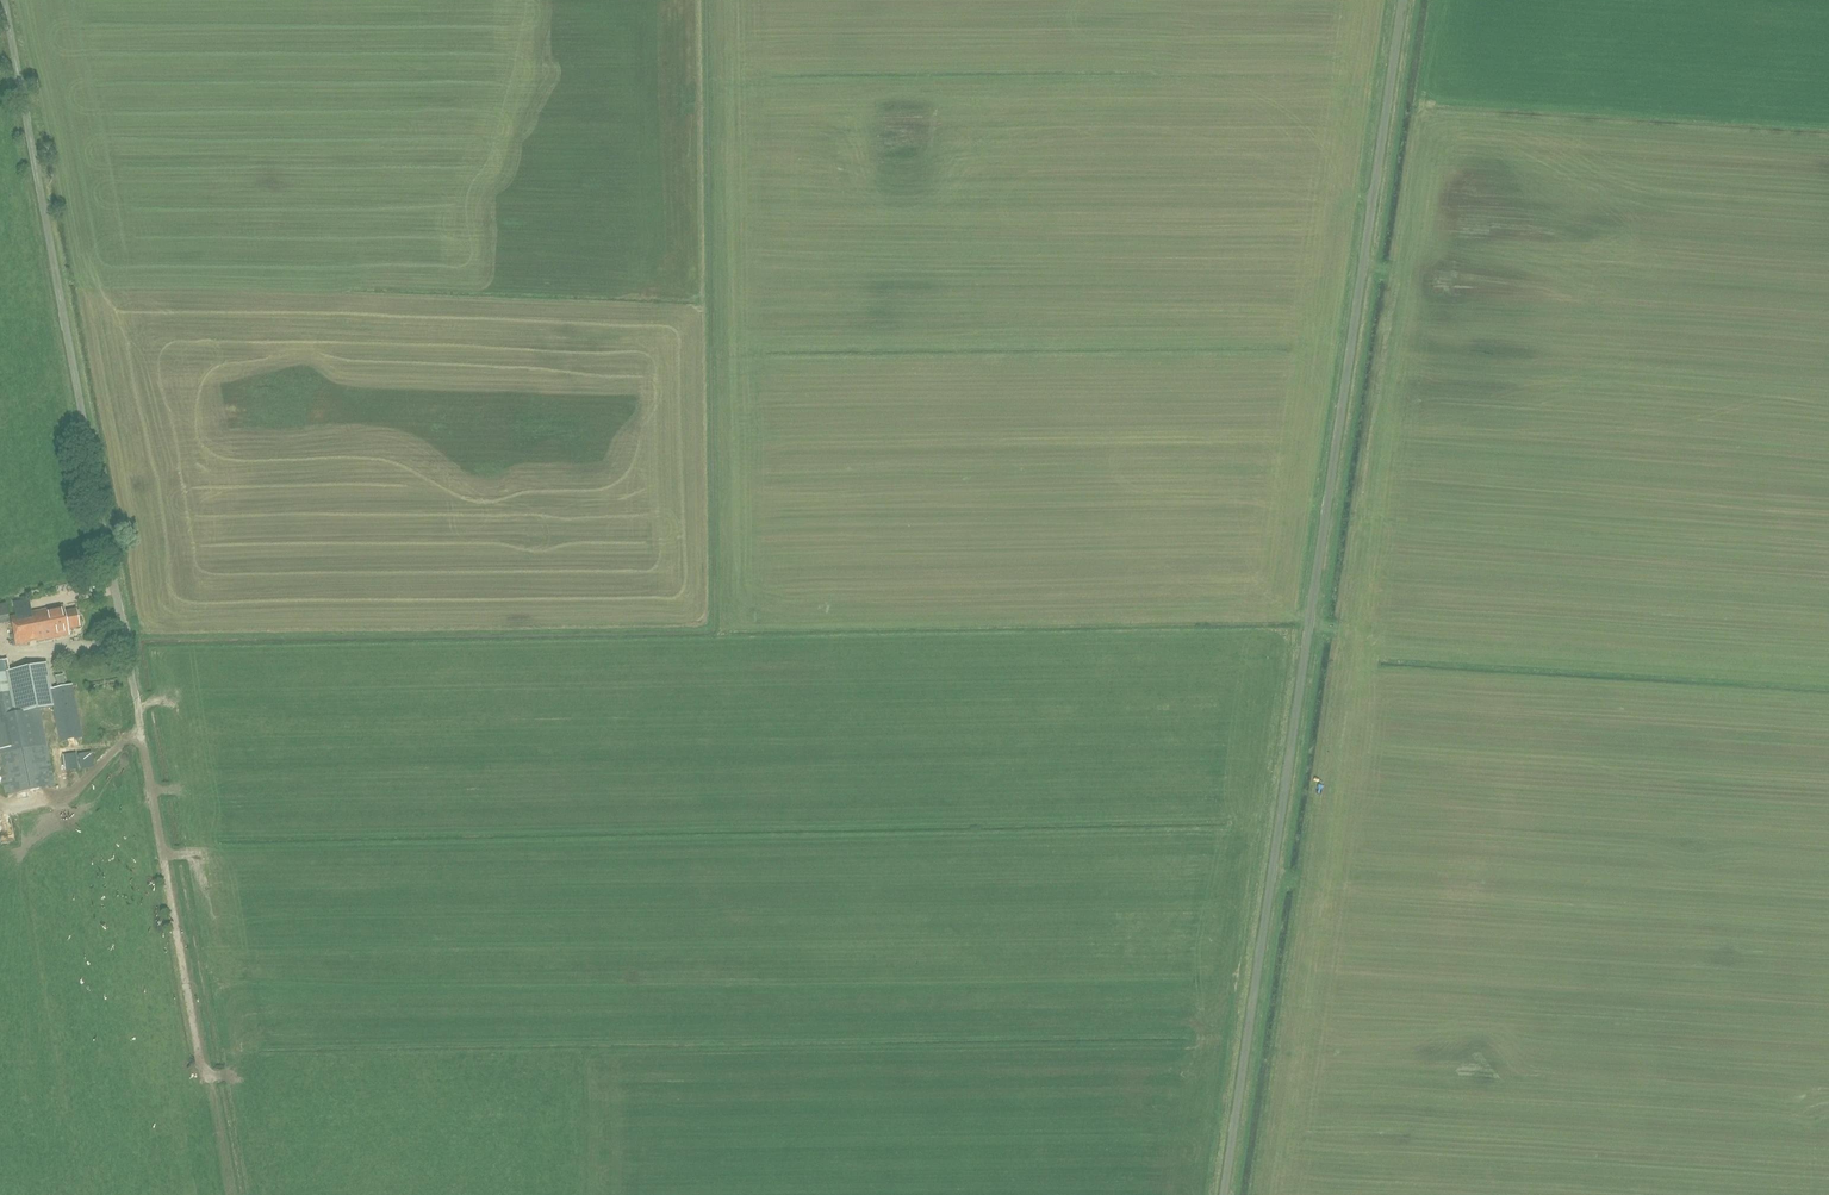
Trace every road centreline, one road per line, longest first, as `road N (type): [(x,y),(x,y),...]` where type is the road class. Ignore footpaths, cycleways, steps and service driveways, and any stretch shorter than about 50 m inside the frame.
road 1 (unclassified): [(1224,1194),(1403,0)]
road 2 (unclassified): [(140,726),(4,0)]
road 3 (track): [(140,726),(200,1065),(208,1075),(227,1075)]

